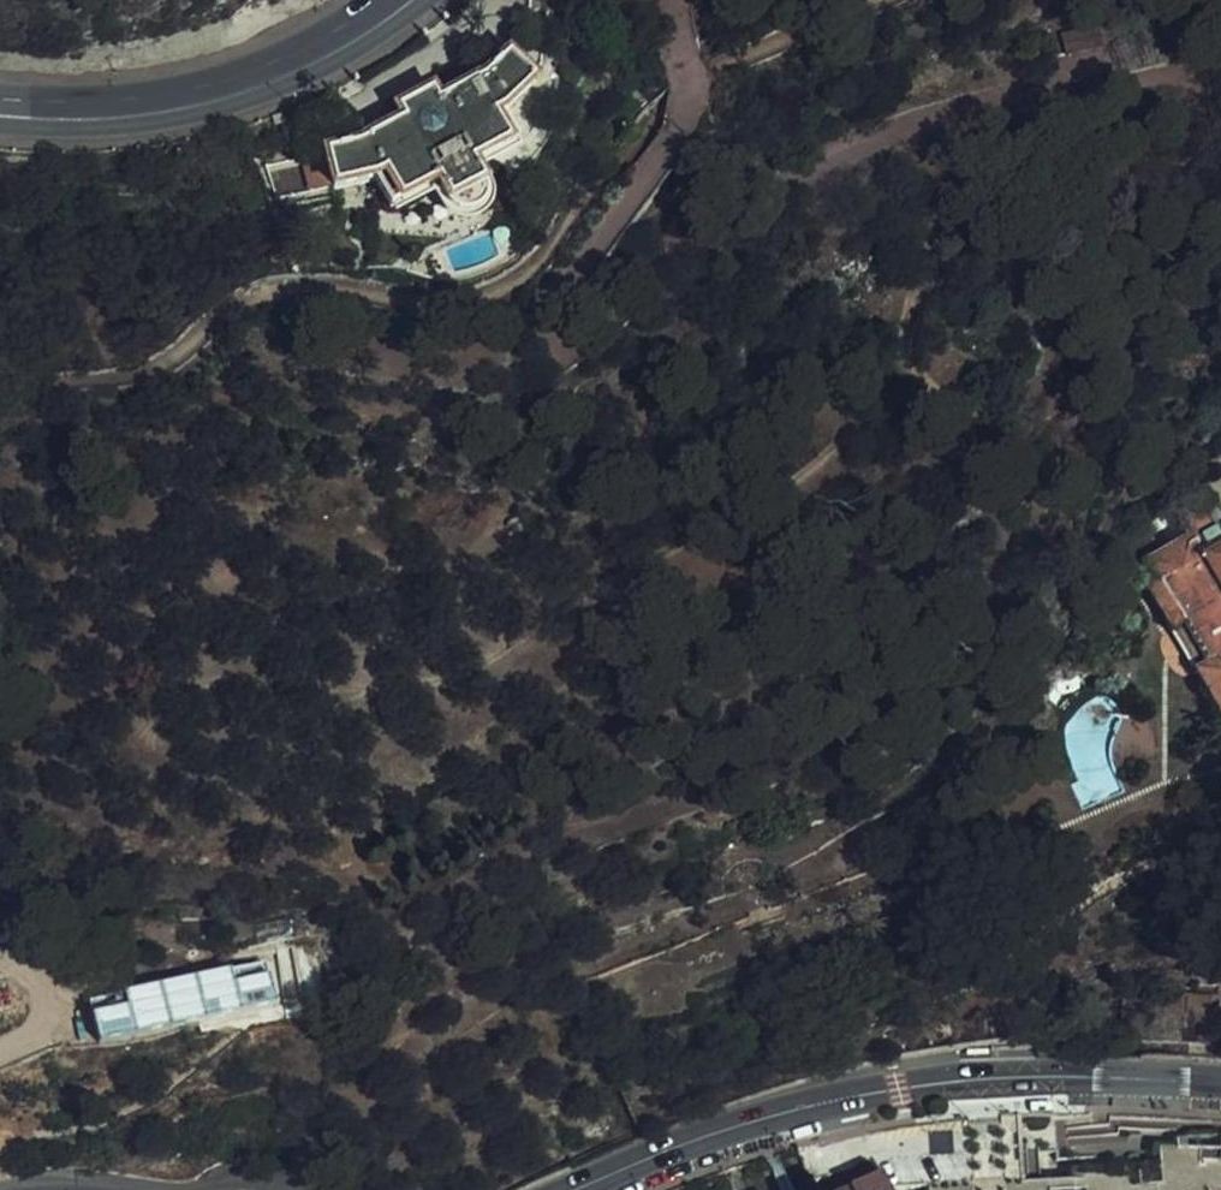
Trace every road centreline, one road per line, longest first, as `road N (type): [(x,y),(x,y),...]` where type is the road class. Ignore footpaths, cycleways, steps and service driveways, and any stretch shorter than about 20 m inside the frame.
road 1 (secondary): [(573,1189),(688,1139),(899,1086),(1005,1076),(1220,1084)]
road 2 (primary): [(406,0),(305,62),(229,94),(123,113),(0,113)]

